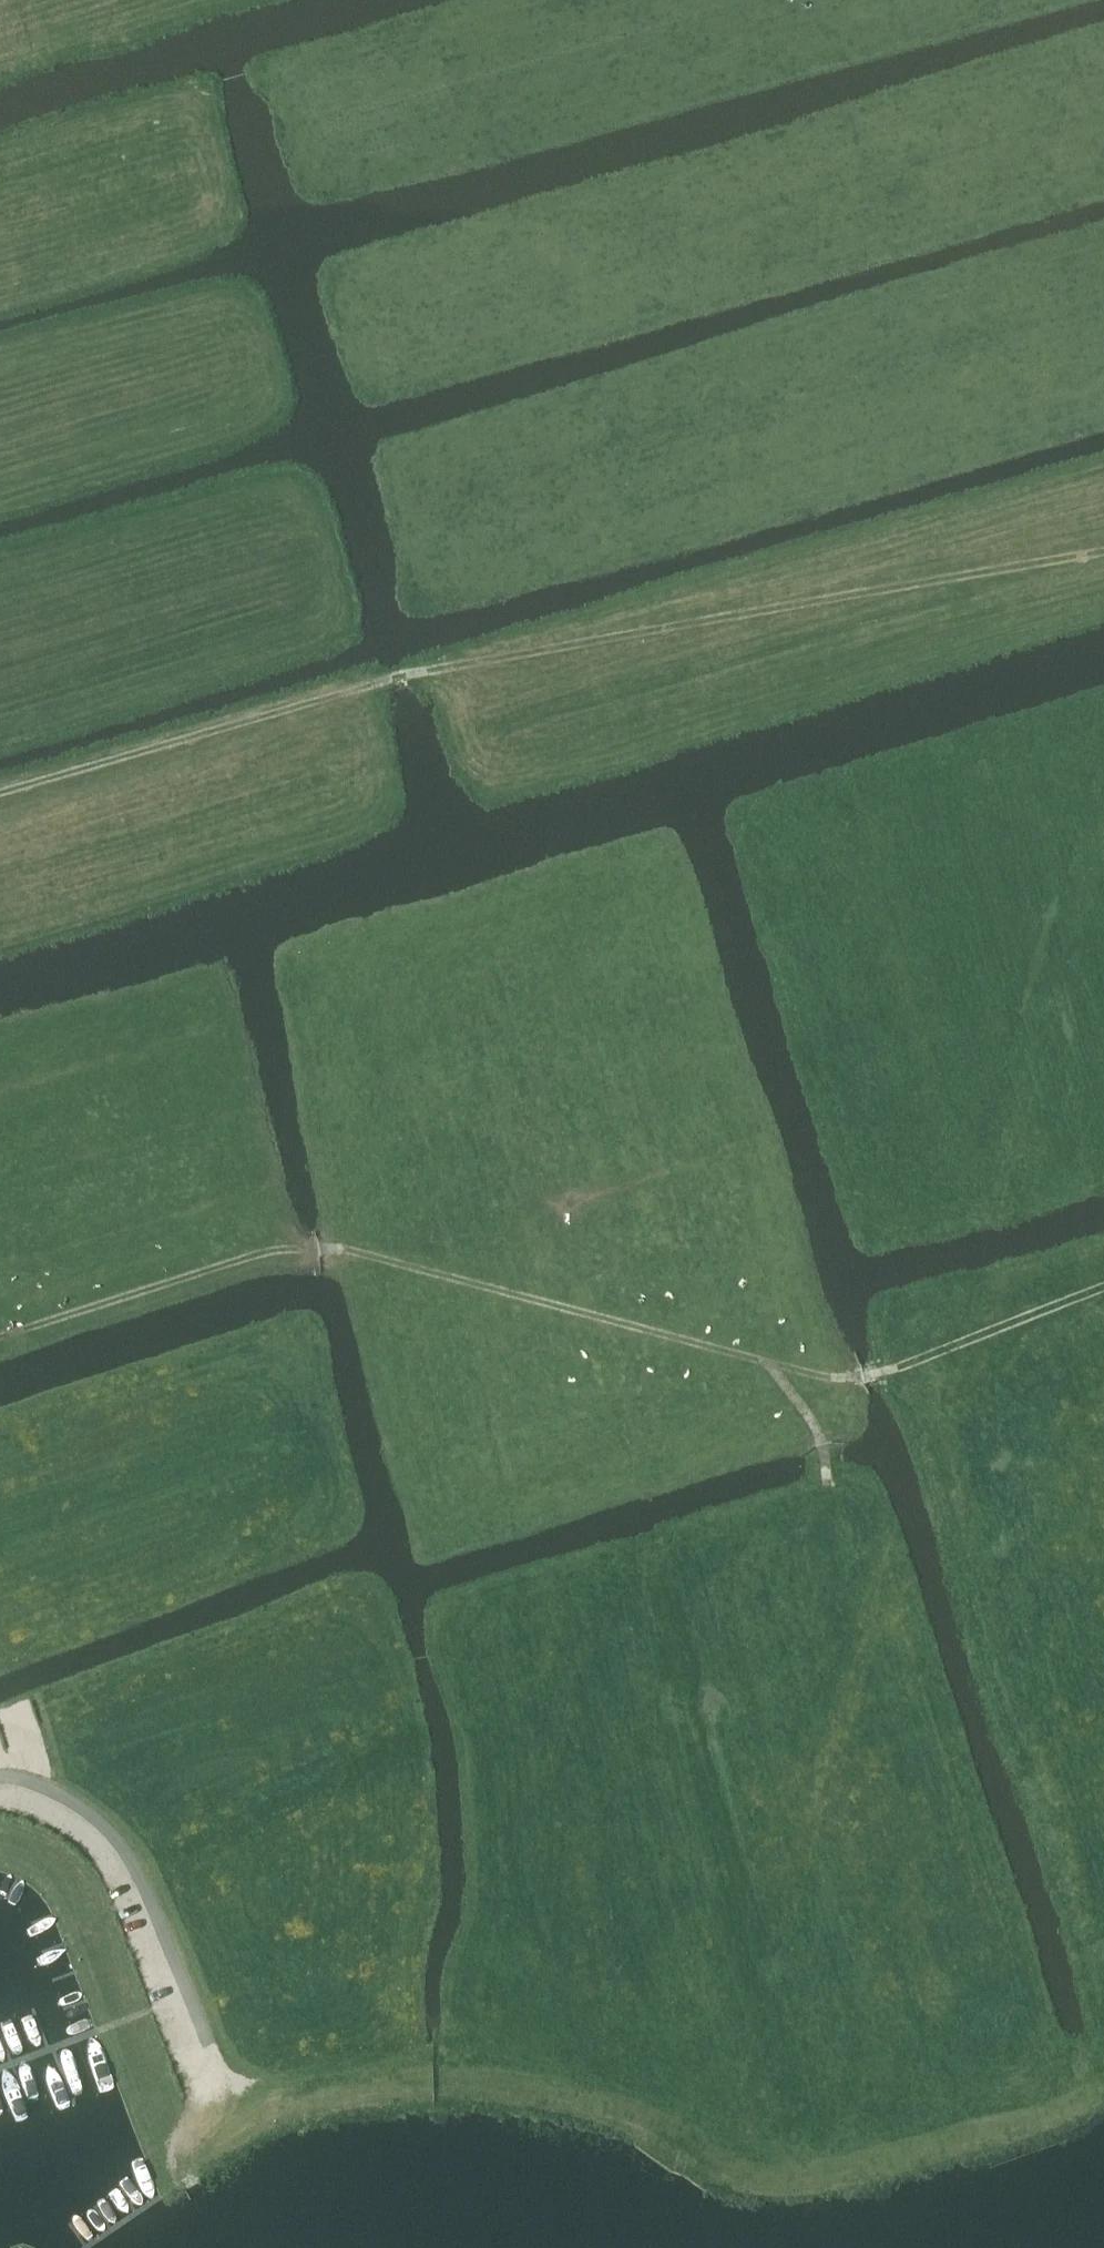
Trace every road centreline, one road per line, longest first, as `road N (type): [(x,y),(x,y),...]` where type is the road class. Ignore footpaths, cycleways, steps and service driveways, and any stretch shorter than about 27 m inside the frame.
road 1 (track): [(1103,1289),(861,1383),(354,1254),(283,1251),(0,1340)]
road 2 (track): [(0,1776),(37,1785),(88,1814),(116,1844),(161,1922),(219,2081),(192,2103),(178,2154),(192,2187)]

